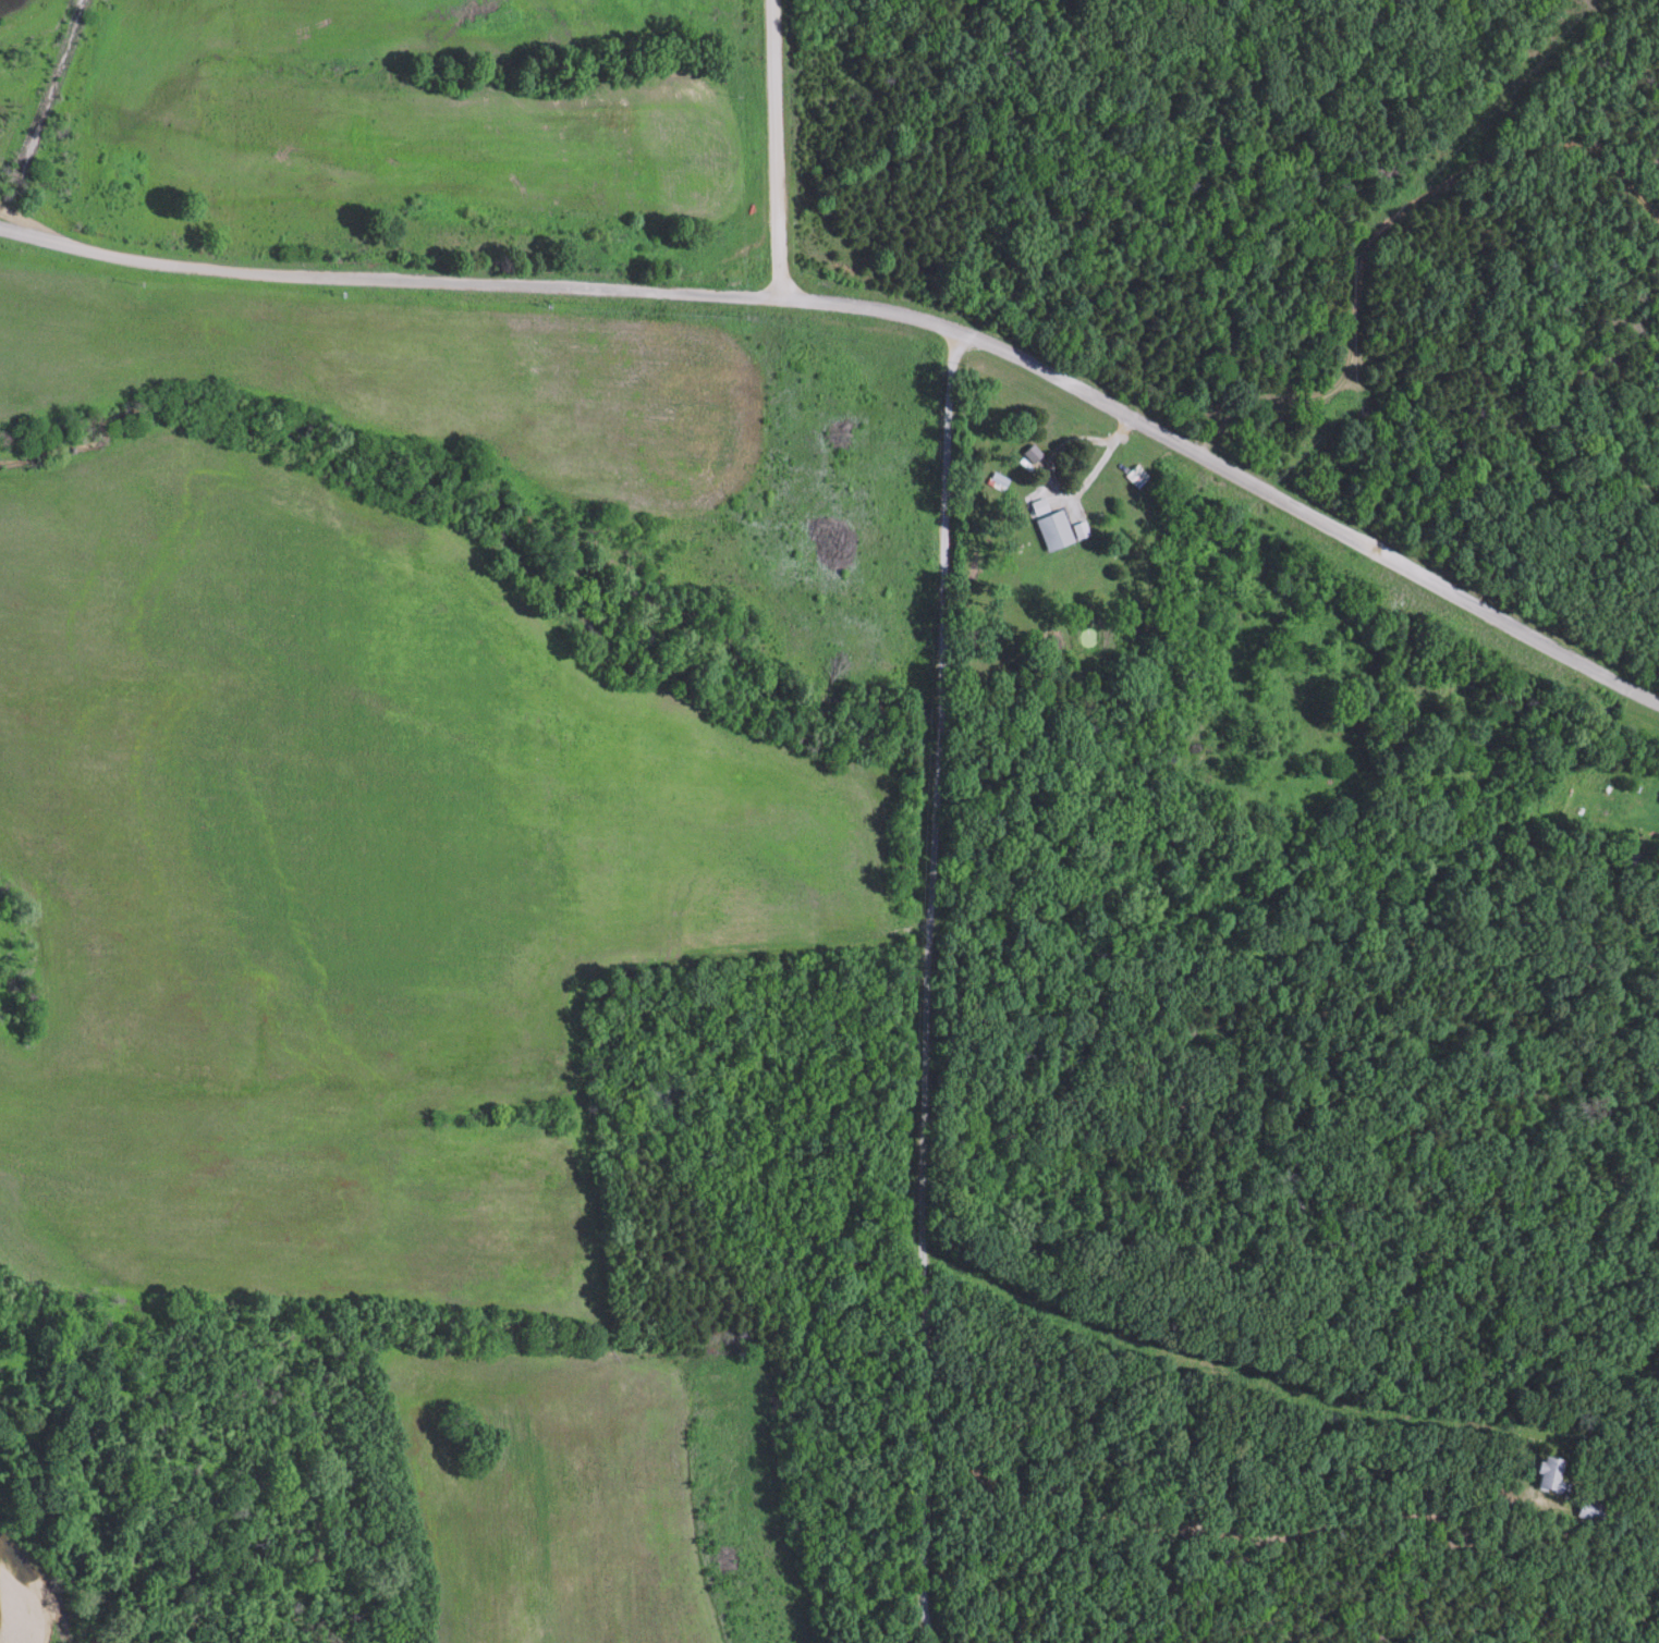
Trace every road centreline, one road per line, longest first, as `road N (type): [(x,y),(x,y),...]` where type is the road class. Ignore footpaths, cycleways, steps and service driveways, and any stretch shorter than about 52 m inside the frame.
road 1 (residential): [(1658,698),(1585,667),(1358,548),(1007,348),(903,310),(208,267),(20,234)]
road 2 (residential): [(936,1642),(924,1531),(924,1229),(940,614),(963,330)]
road 3 (residential): [(786,297),(774,0)]

